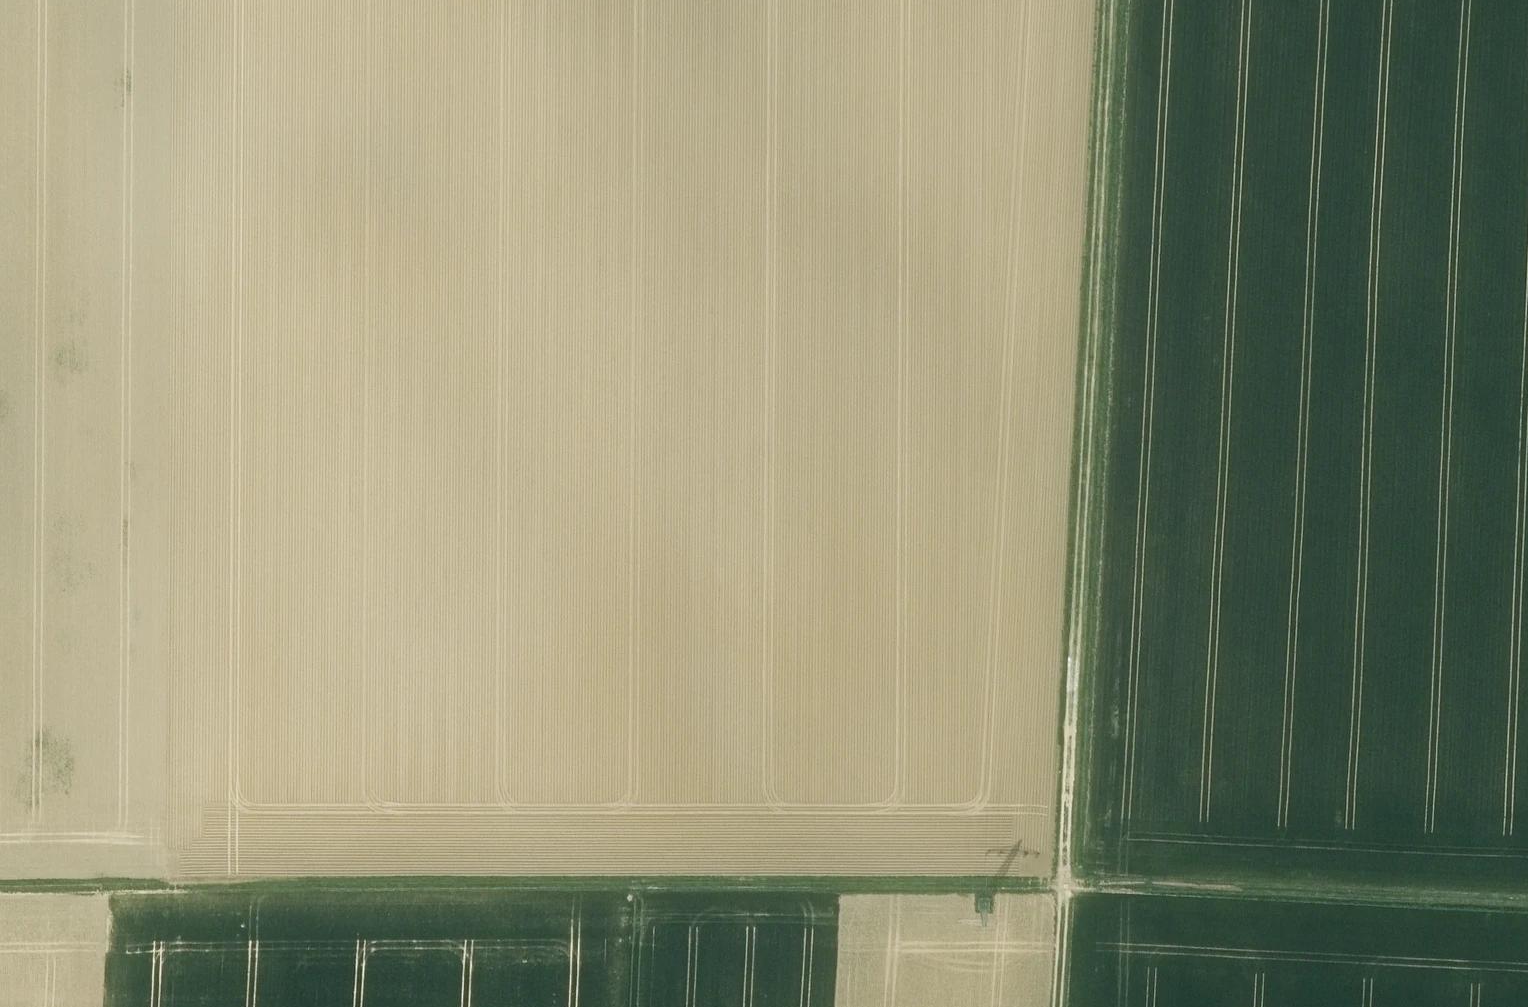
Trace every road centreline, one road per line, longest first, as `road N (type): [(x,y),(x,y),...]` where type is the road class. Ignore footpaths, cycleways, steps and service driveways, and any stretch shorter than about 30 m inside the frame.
road 1 (track): [(1067,883),(0,882)]
road 2 (track): [(1107,0),(1067,883)]
road 3 (track): [(1067,883),(1527,902)]
road 4 (track): [(1067,883),(1060,1006)]

